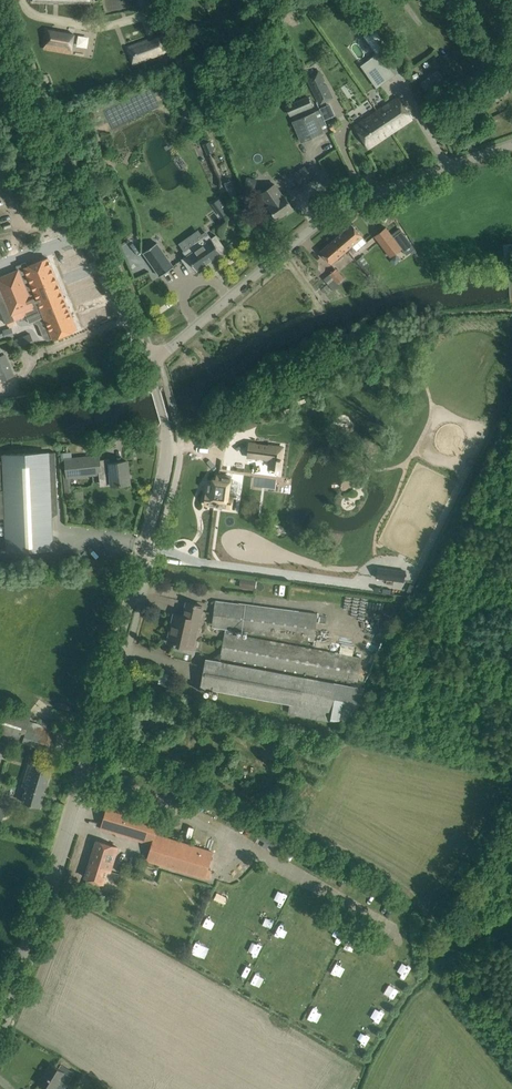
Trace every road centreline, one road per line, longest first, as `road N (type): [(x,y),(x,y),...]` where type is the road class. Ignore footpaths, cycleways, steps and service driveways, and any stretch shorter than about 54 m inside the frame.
road 1 (unclassified): [(0,1008),(76,794),(165,472),(165,422),(147,363)]
road 2 (unclassified): [(147,363),(331,214),(511,146)]
road 3 (unclassified): [(147,363),(0,20)]

